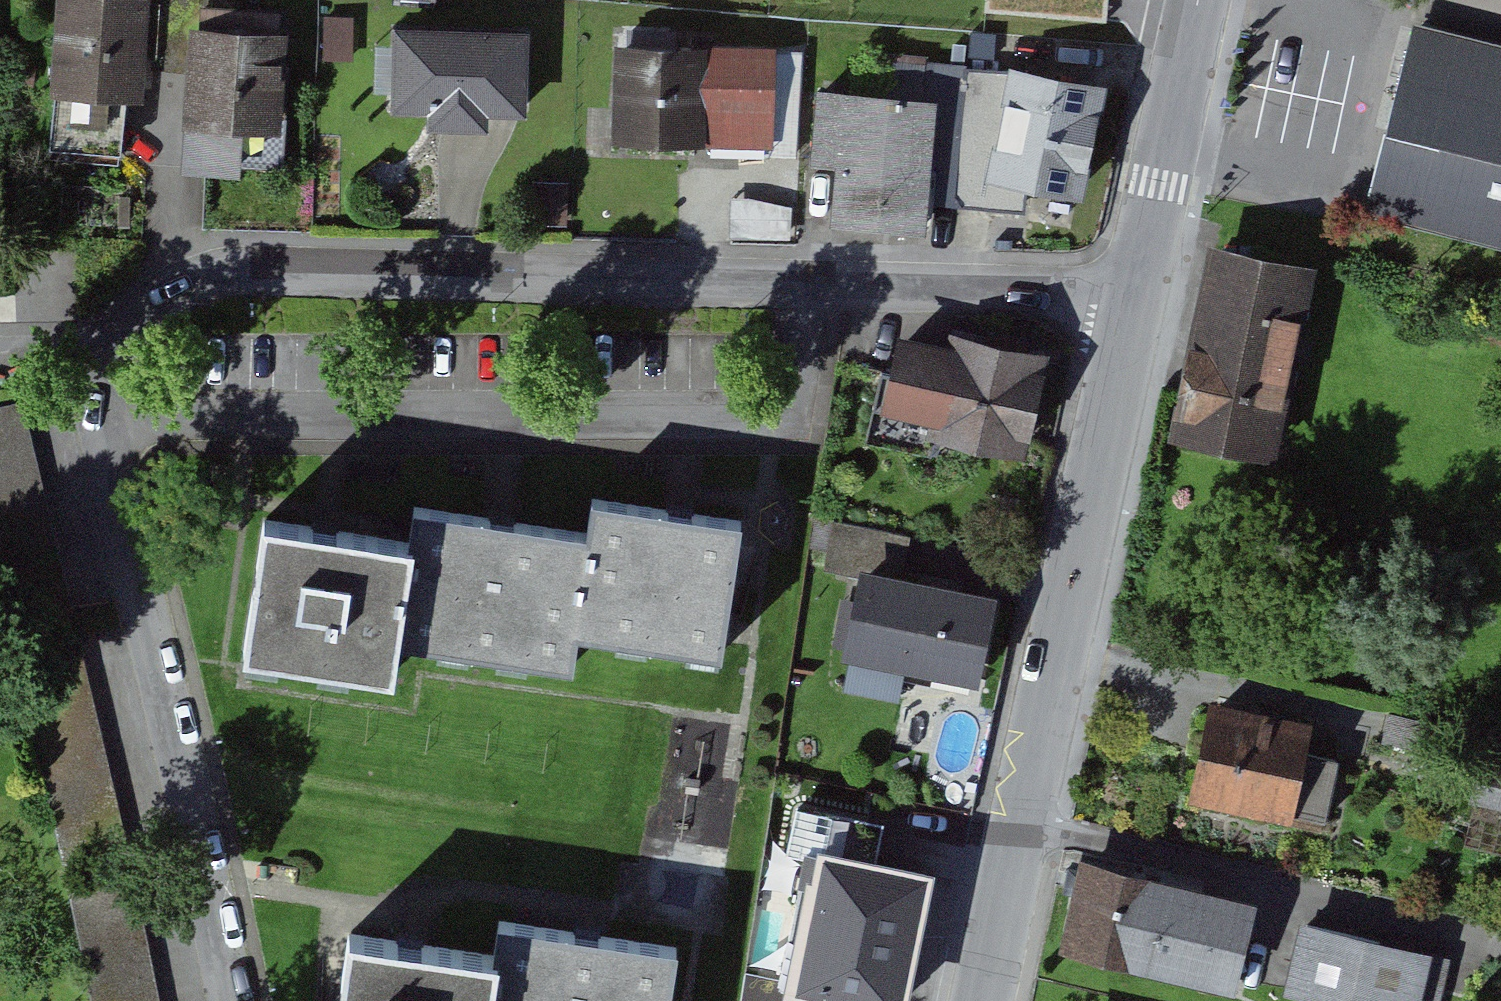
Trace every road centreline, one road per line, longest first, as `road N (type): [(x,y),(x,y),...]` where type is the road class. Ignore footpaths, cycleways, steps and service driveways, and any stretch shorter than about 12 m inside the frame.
road 1 (residential): [(1137,305),(1066,291),(203,265),(156,289),(115,333)]
road 2 (residential): [(115,333),(115,413),(236,1000)]
road 3 (residential): [(1026,818),(1137,305)]
road 4 (residential): [(1026,818),(1500,939)]
road 5 (residential): [(1137,305),(1210,0)]
road 6 (residential): [(986,1000),(1026,818)]

